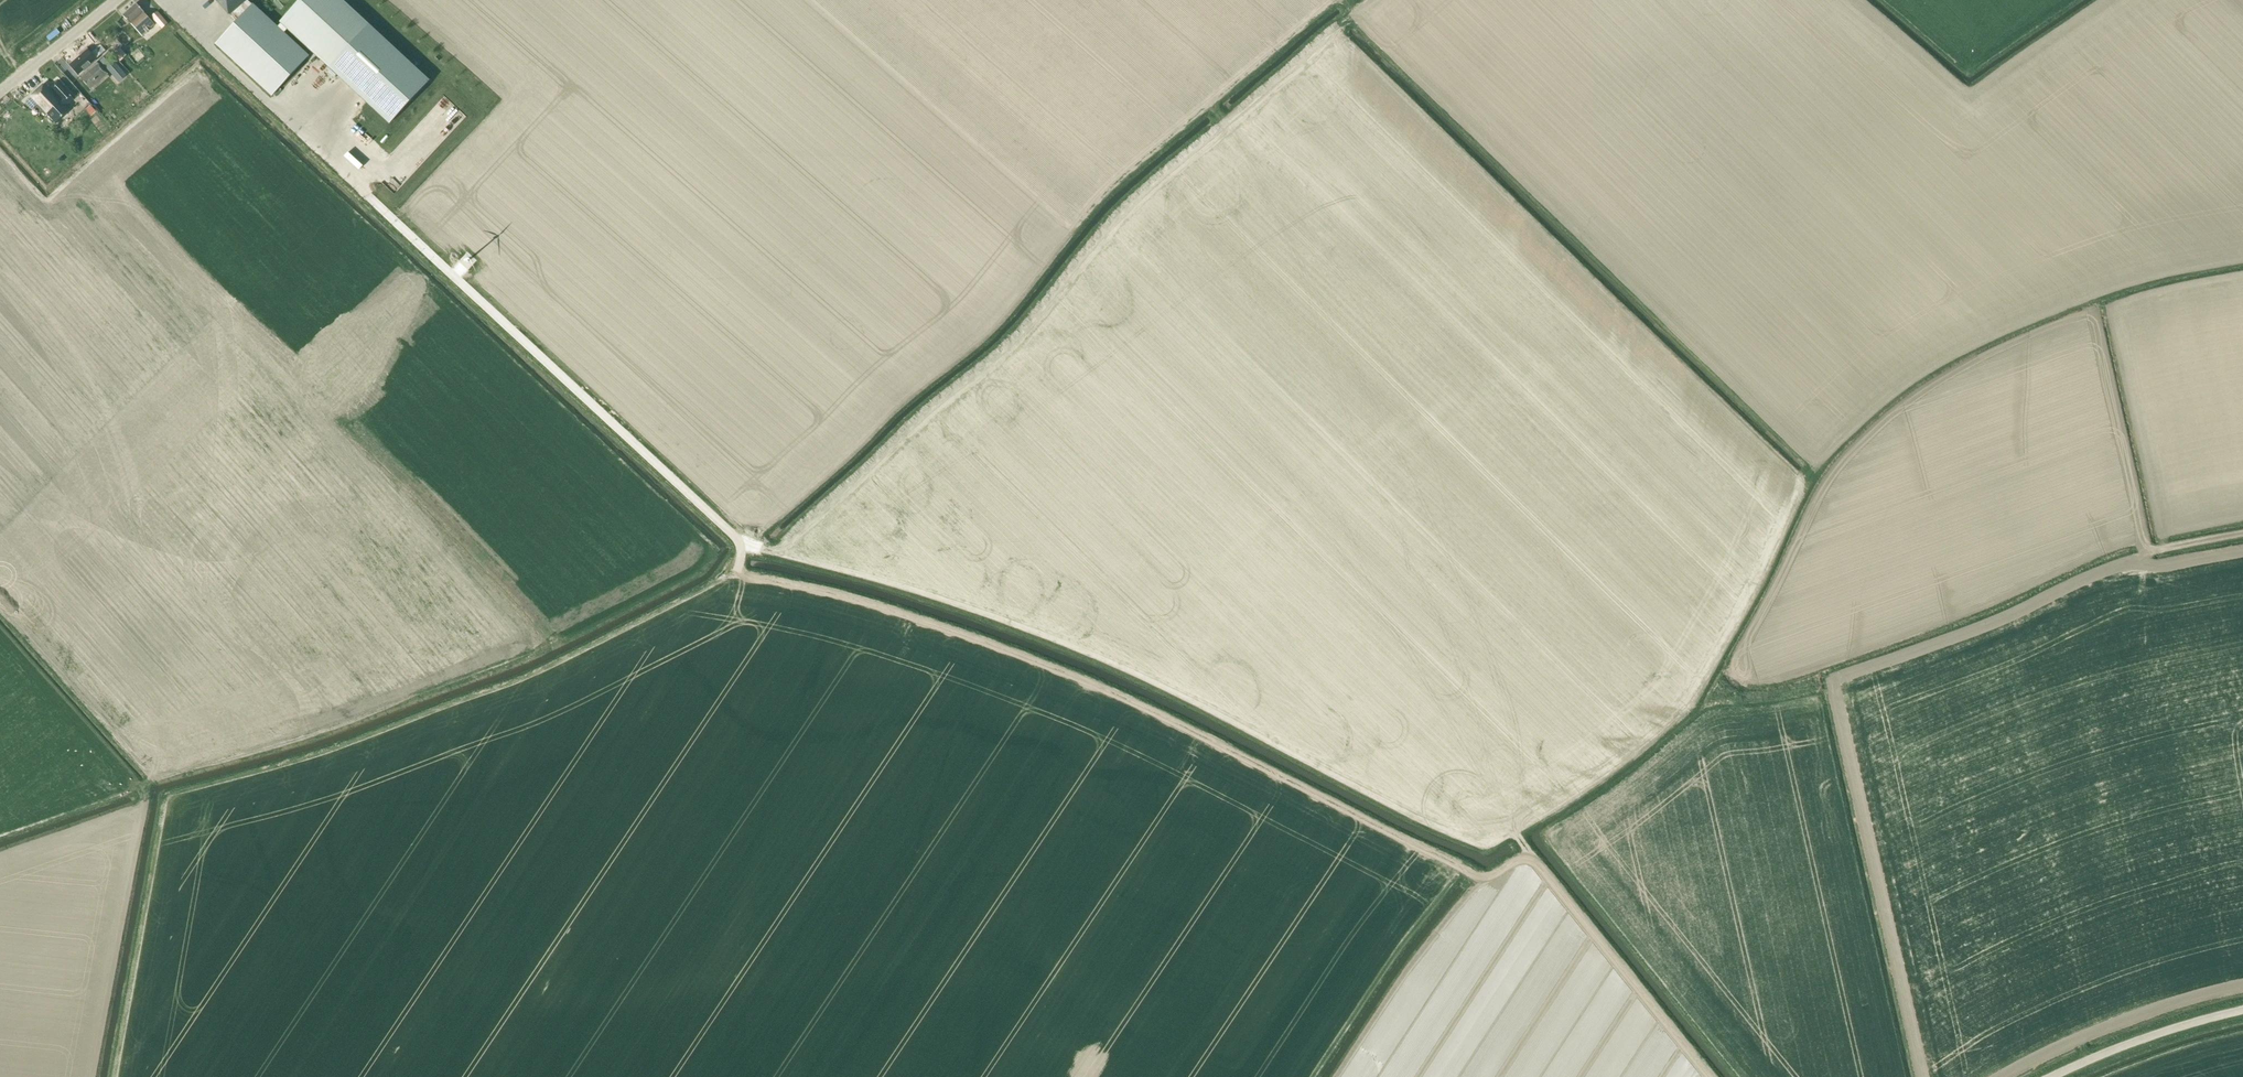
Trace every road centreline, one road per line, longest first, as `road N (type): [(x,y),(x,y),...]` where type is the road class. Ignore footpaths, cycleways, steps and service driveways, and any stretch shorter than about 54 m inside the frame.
road 1 (unclassified): [(2054,1076),(2242,1013)]
road 2 (tertiary): [(0,94),(121,0)]

